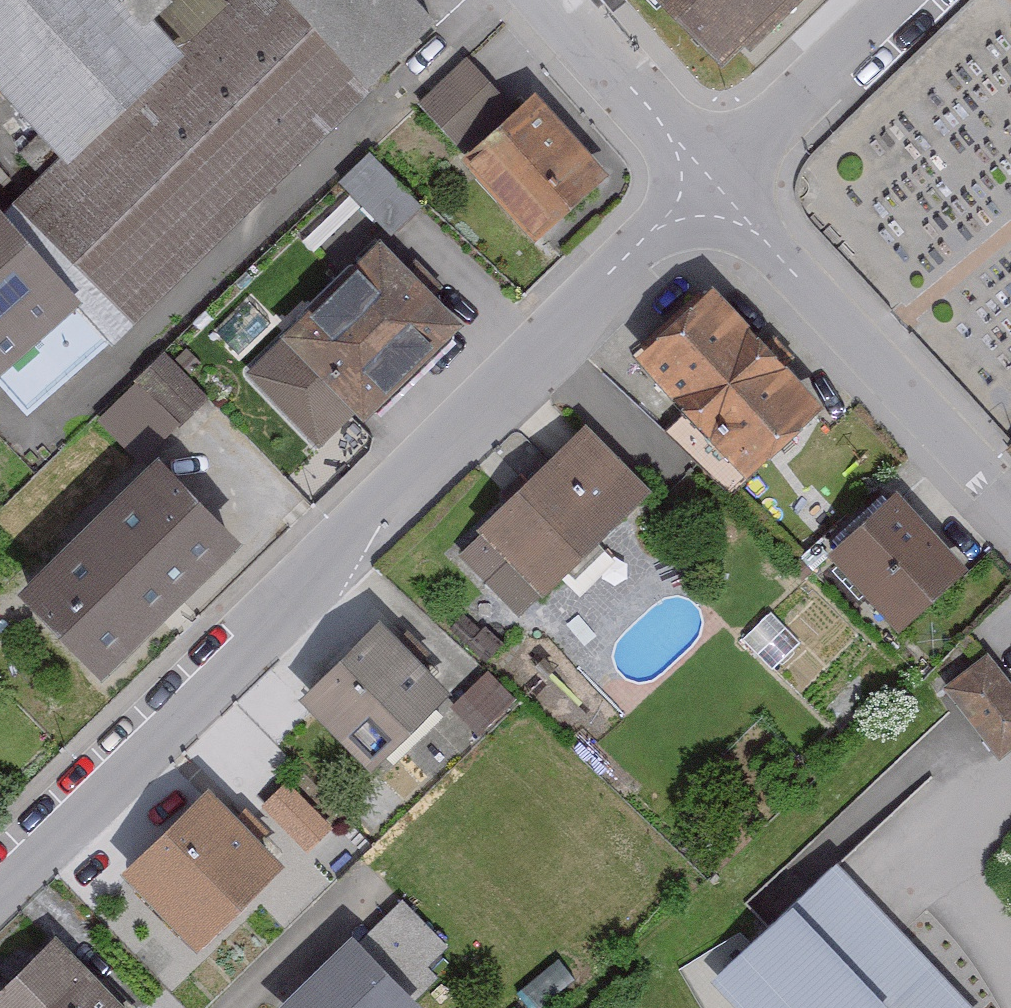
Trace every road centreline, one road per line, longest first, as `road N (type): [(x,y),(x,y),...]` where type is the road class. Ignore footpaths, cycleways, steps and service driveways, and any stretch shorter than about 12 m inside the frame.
road 1 (residential): [(0,889),(719,185)]
road 2 (residential): [(1010,512),(719,185)]
road 3 (residential): [(719,185),(908,0)]
road 4 (residential): [(719,185),(555,0)]

